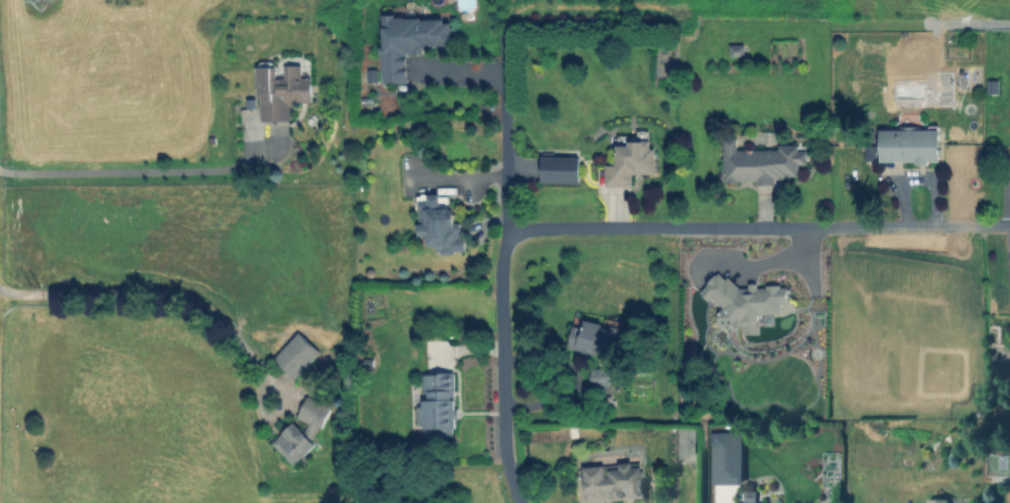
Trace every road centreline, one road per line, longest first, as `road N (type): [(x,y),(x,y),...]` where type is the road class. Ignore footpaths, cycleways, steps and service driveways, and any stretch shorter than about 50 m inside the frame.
road 1 (residential): [(1009,222),(537,226),(507,234)]
road 2 (residential): [(522,502),(502,432),(503,36)]

